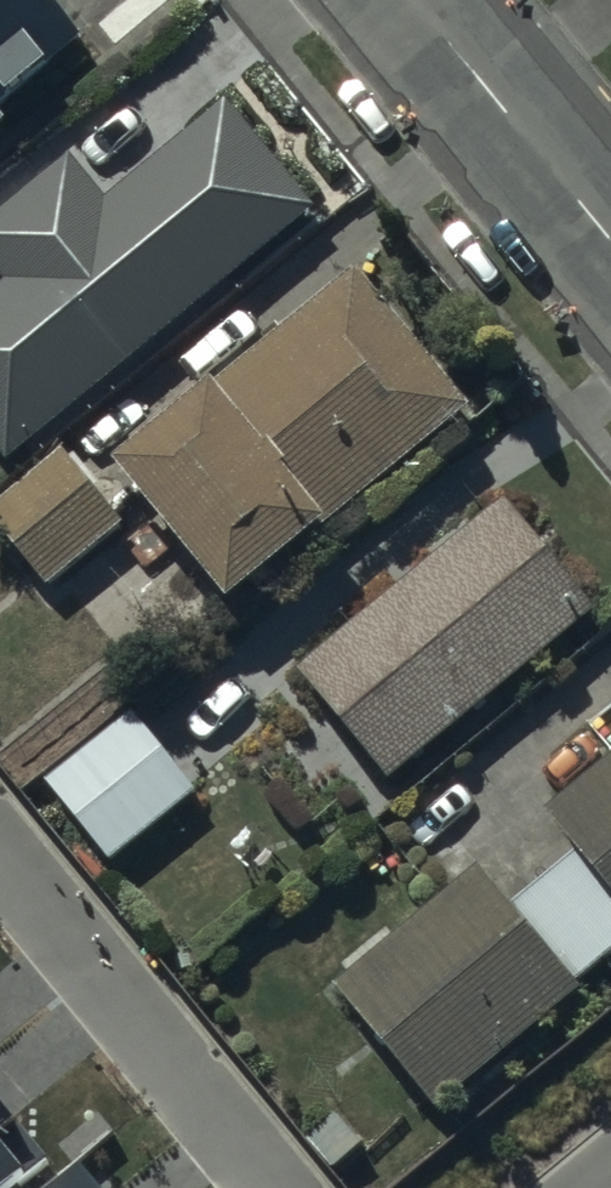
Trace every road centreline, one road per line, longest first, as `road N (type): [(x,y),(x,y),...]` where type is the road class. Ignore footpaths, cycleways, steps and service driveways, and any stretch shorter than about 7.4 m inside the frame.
road 1 (residential): [(269,1187),(0,853)]
road 2 (tertiary): [(420,0),(610,233)]

